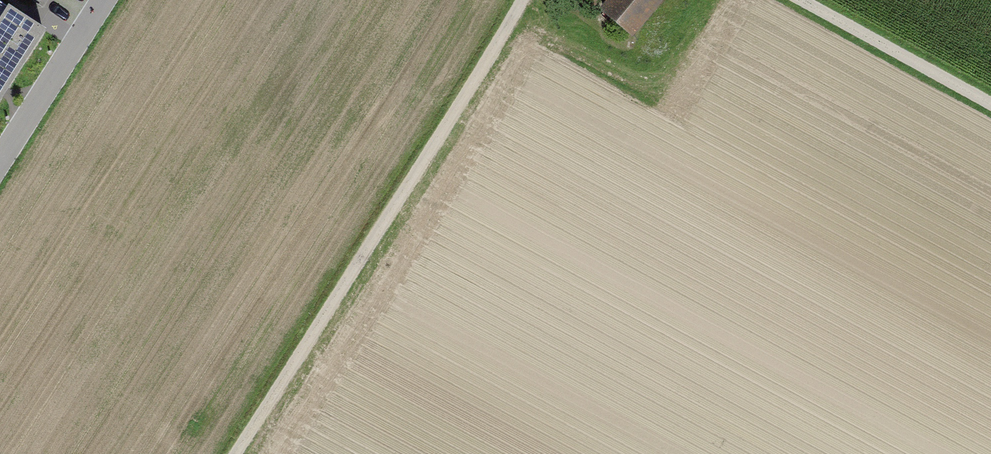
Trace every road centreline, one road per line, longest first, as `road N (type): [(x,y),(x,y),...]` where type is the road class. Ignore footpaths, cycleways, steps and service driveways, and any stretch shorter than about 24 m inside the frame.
road 1 (track): [(525,0),(236,453)]
road 2 (track): [(990,107),(794,0)]
road 3 (residential): [(106,0),(0,165)]

